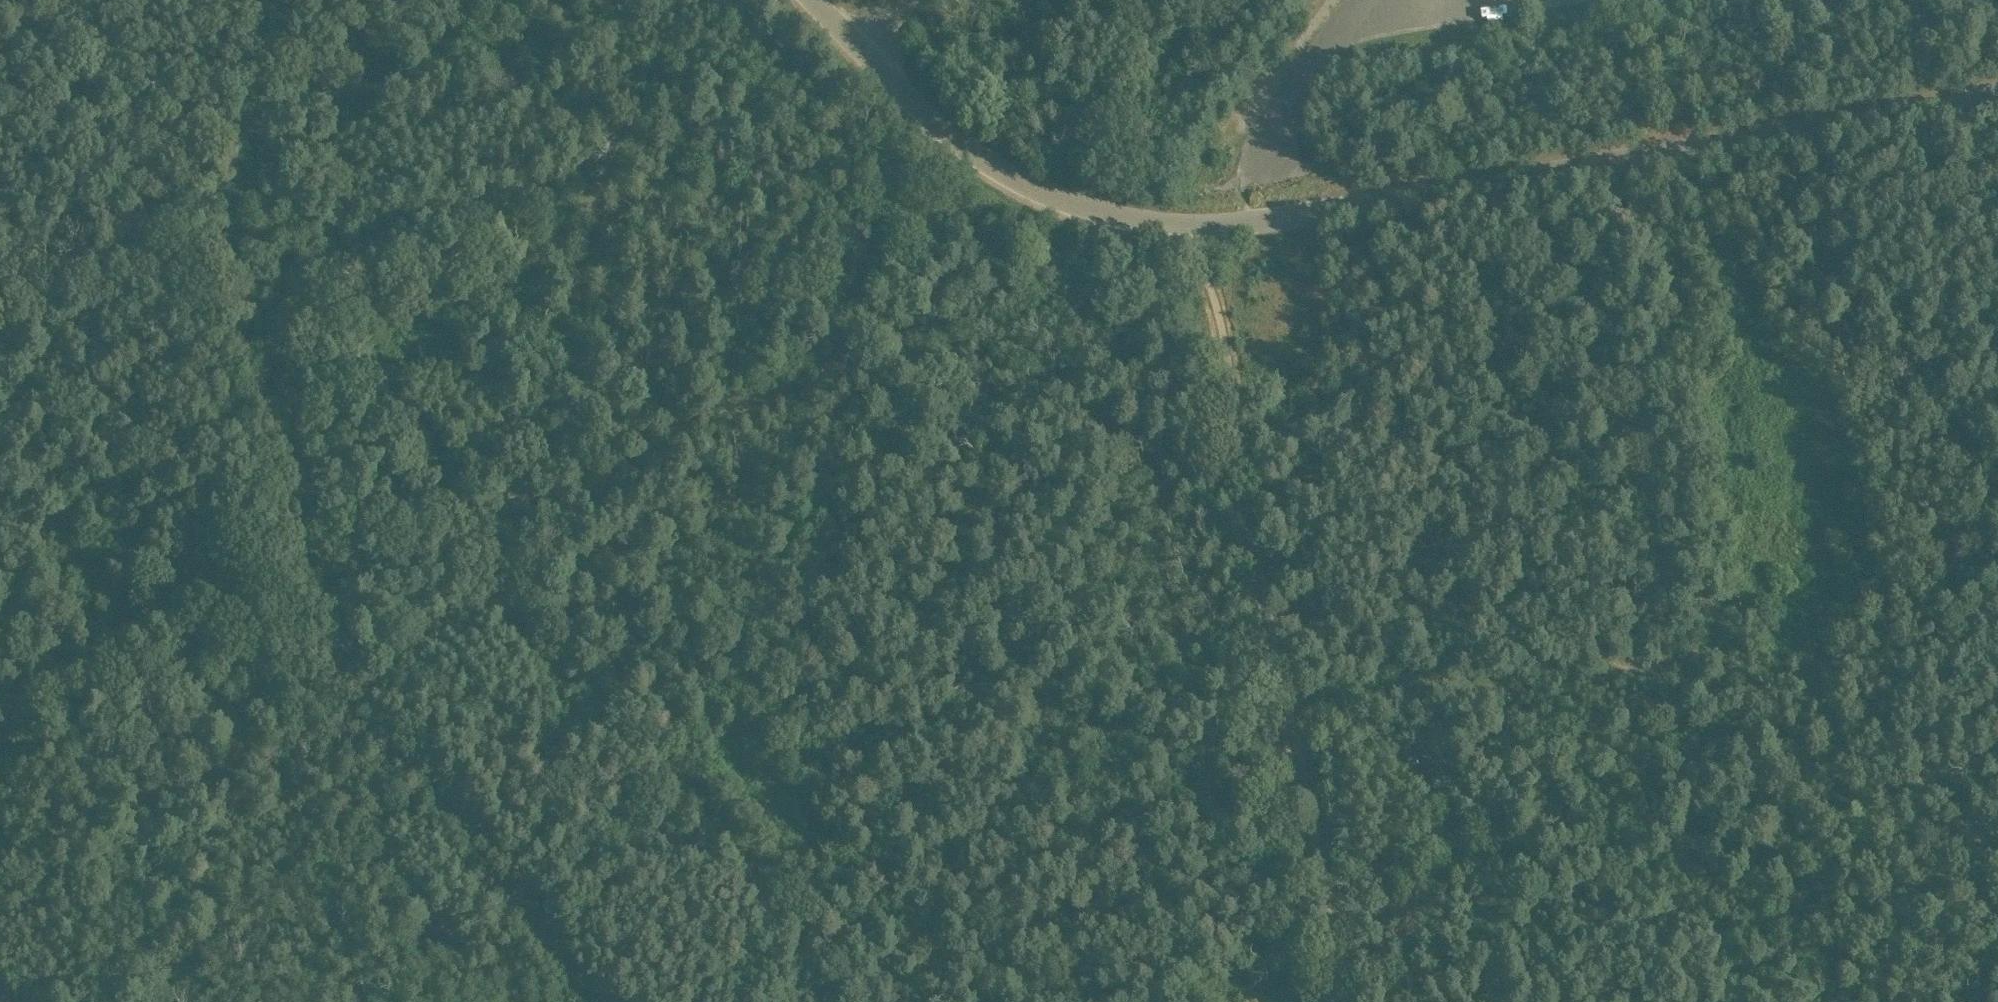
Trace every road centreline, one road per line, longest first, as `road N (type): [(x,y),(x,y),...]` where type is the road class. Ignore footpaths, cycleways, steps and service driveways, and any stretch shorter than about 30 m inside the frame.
road 1 (unclassified): [(1997,87),(1251,223),(1186,225),(1115,218),(1002,174),(932,120),(867,50)]
road 2 (track): [(1344,1001),(1253,546),(1223,331),(1186,225)]
road 3 (track): [(1115,218),(1085,261),(1035,290),(816,388),(547,466)]

